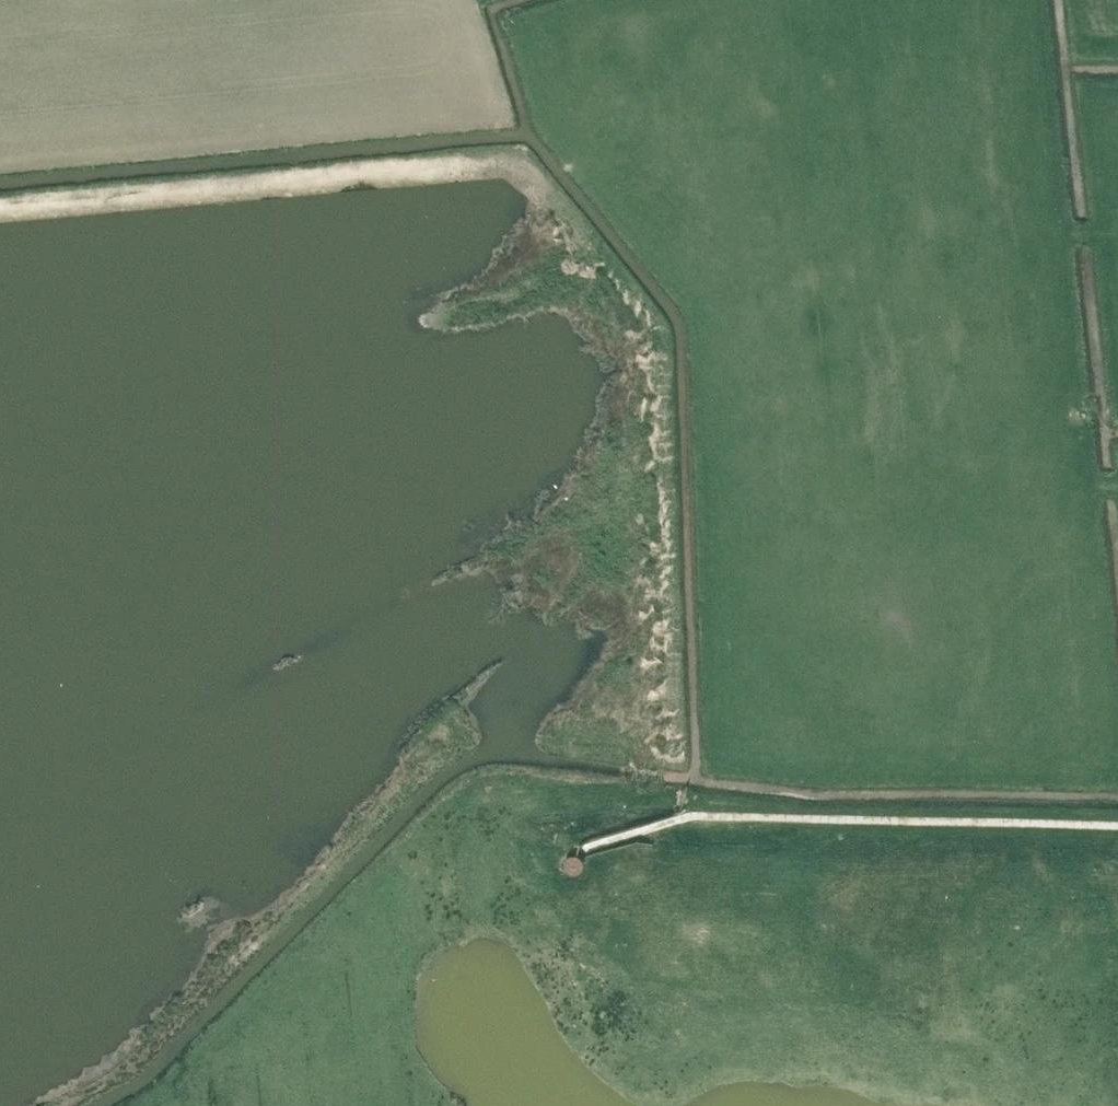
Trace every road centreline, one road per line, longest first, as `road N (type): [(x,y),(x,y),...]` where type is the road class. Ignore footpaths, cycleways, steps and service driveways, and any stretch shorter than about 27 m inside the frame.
road 1 (track): [(1117,816),(712,807),(579,855)]

